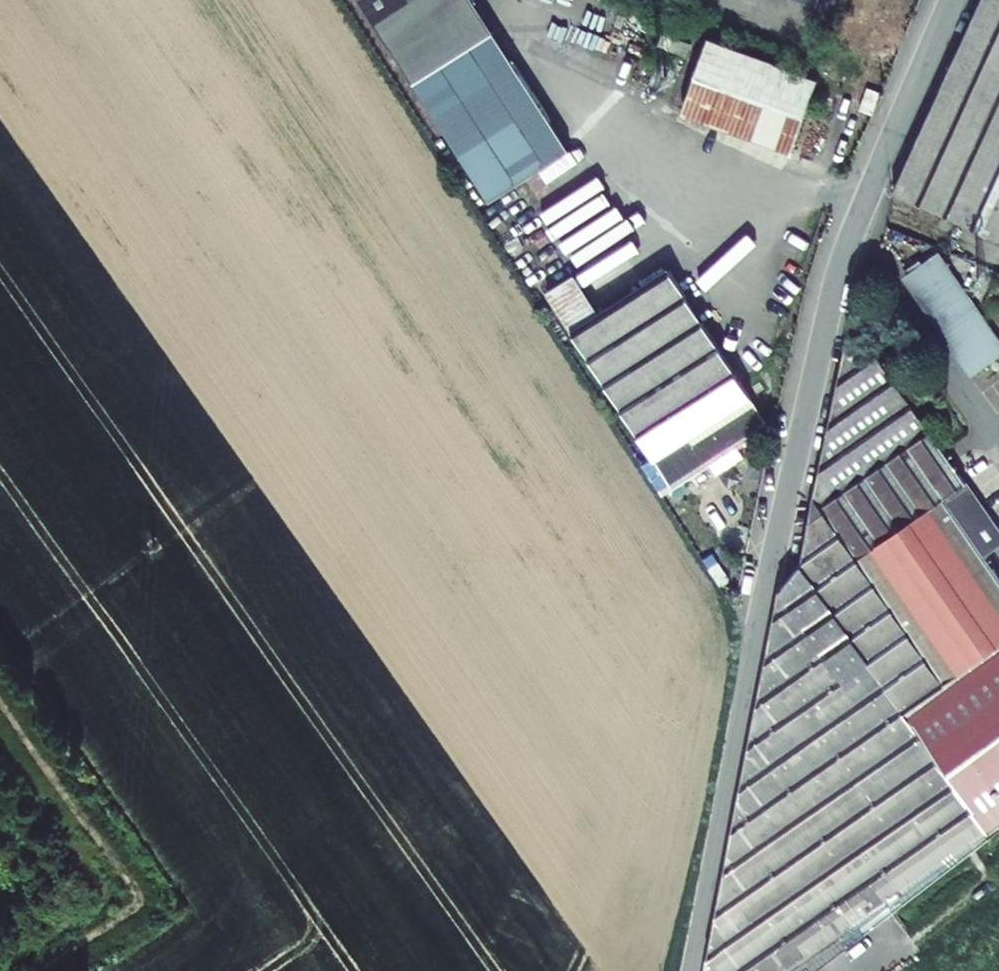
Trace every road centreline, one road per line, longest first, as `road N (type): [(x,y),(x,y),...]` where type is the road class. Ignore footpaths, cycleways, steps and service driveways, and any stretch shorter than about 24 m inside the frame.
road 1 (residential): [(690,970),(831,292),(953,0)]

